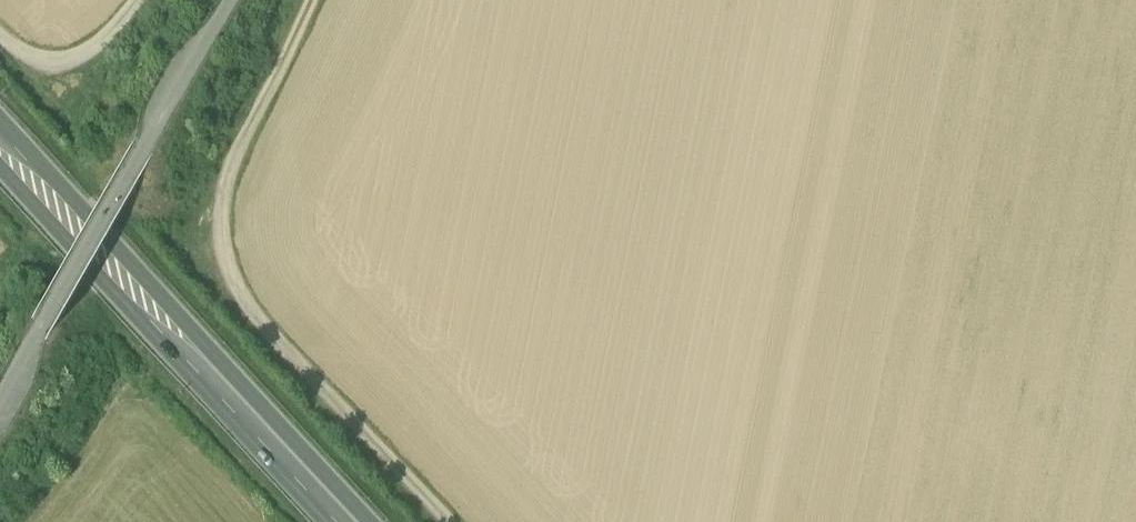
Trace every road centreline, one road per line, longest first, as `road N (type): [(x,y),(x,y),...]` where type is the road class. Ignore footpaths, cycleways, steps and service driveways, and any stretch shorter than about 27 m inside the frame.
road 1 (track): [(446,521),(262,326),(230,273),(222,231),(231,183),(318,0)]
road 2 (trunk): [(0,145),(345,521)]
road 3 (track): [(237,0),(0,413)]
road 4 (track): [(0,31),(35,63),(65,64),(138,0)]

